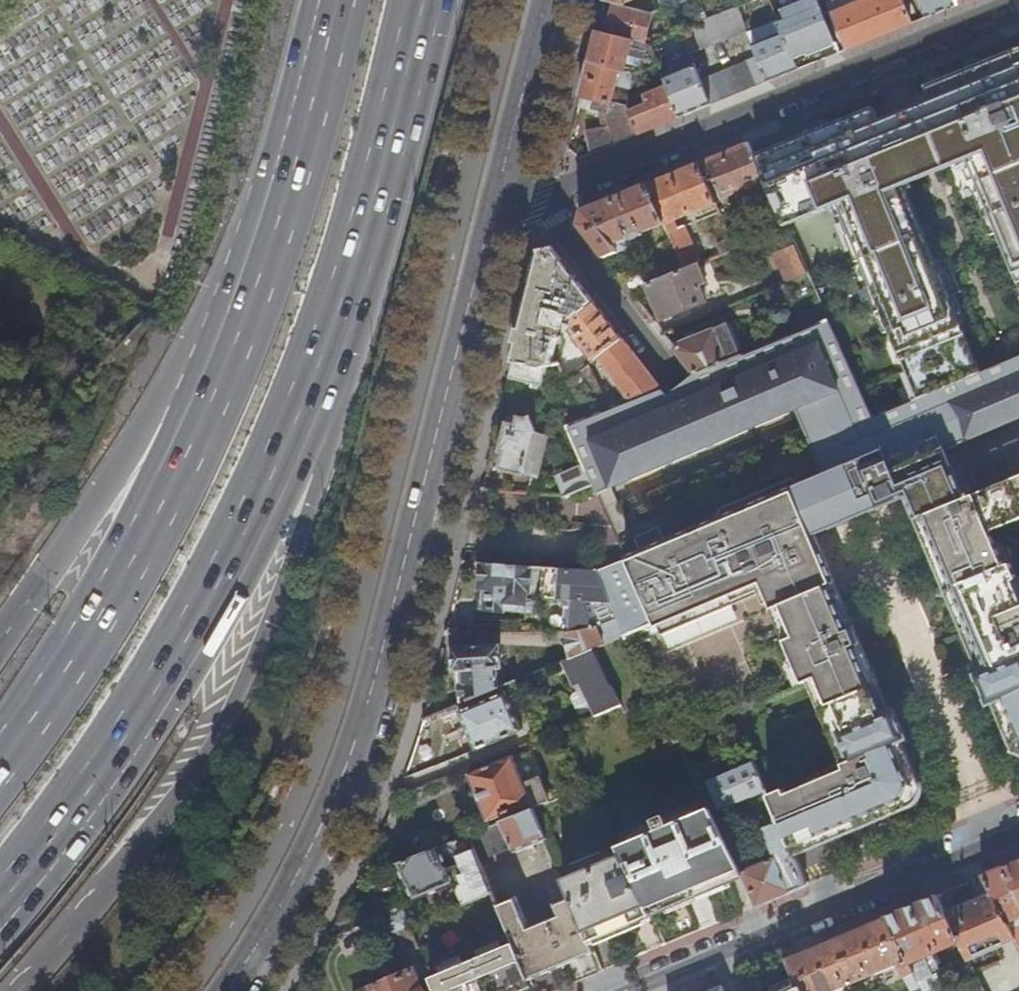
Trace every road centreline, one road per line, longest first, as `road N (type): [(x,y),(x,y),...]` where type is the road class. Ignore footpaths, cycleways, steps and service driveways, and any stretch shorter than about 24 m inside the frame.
road 1 (tertiary): [(226,990),(301,867),(357,736),(496,197)]
road 2 (trunk): [(18,990),(135,861),(194,784),(239,698),(302,523),(305,398)]
road 3 (trunk): [(279,223),(233,362),(172,497),(0,758)]
road 4 (trunk): [(0,902),(90,787),(193,629),(305,398)]
road 5 (residential): [(1018,2),(541,196),(496,197)]
road 6 (trunk): [(279,223),(0,644)]
road 7 (trunk): [(305,398),(374,196),(422,0)]
road 8 (residential): [(640,990),(1018,834)]
road 9 (trunk): [(334,0),(279,223)]
road 10 (tertiary): [(496,197),(546,0)]

